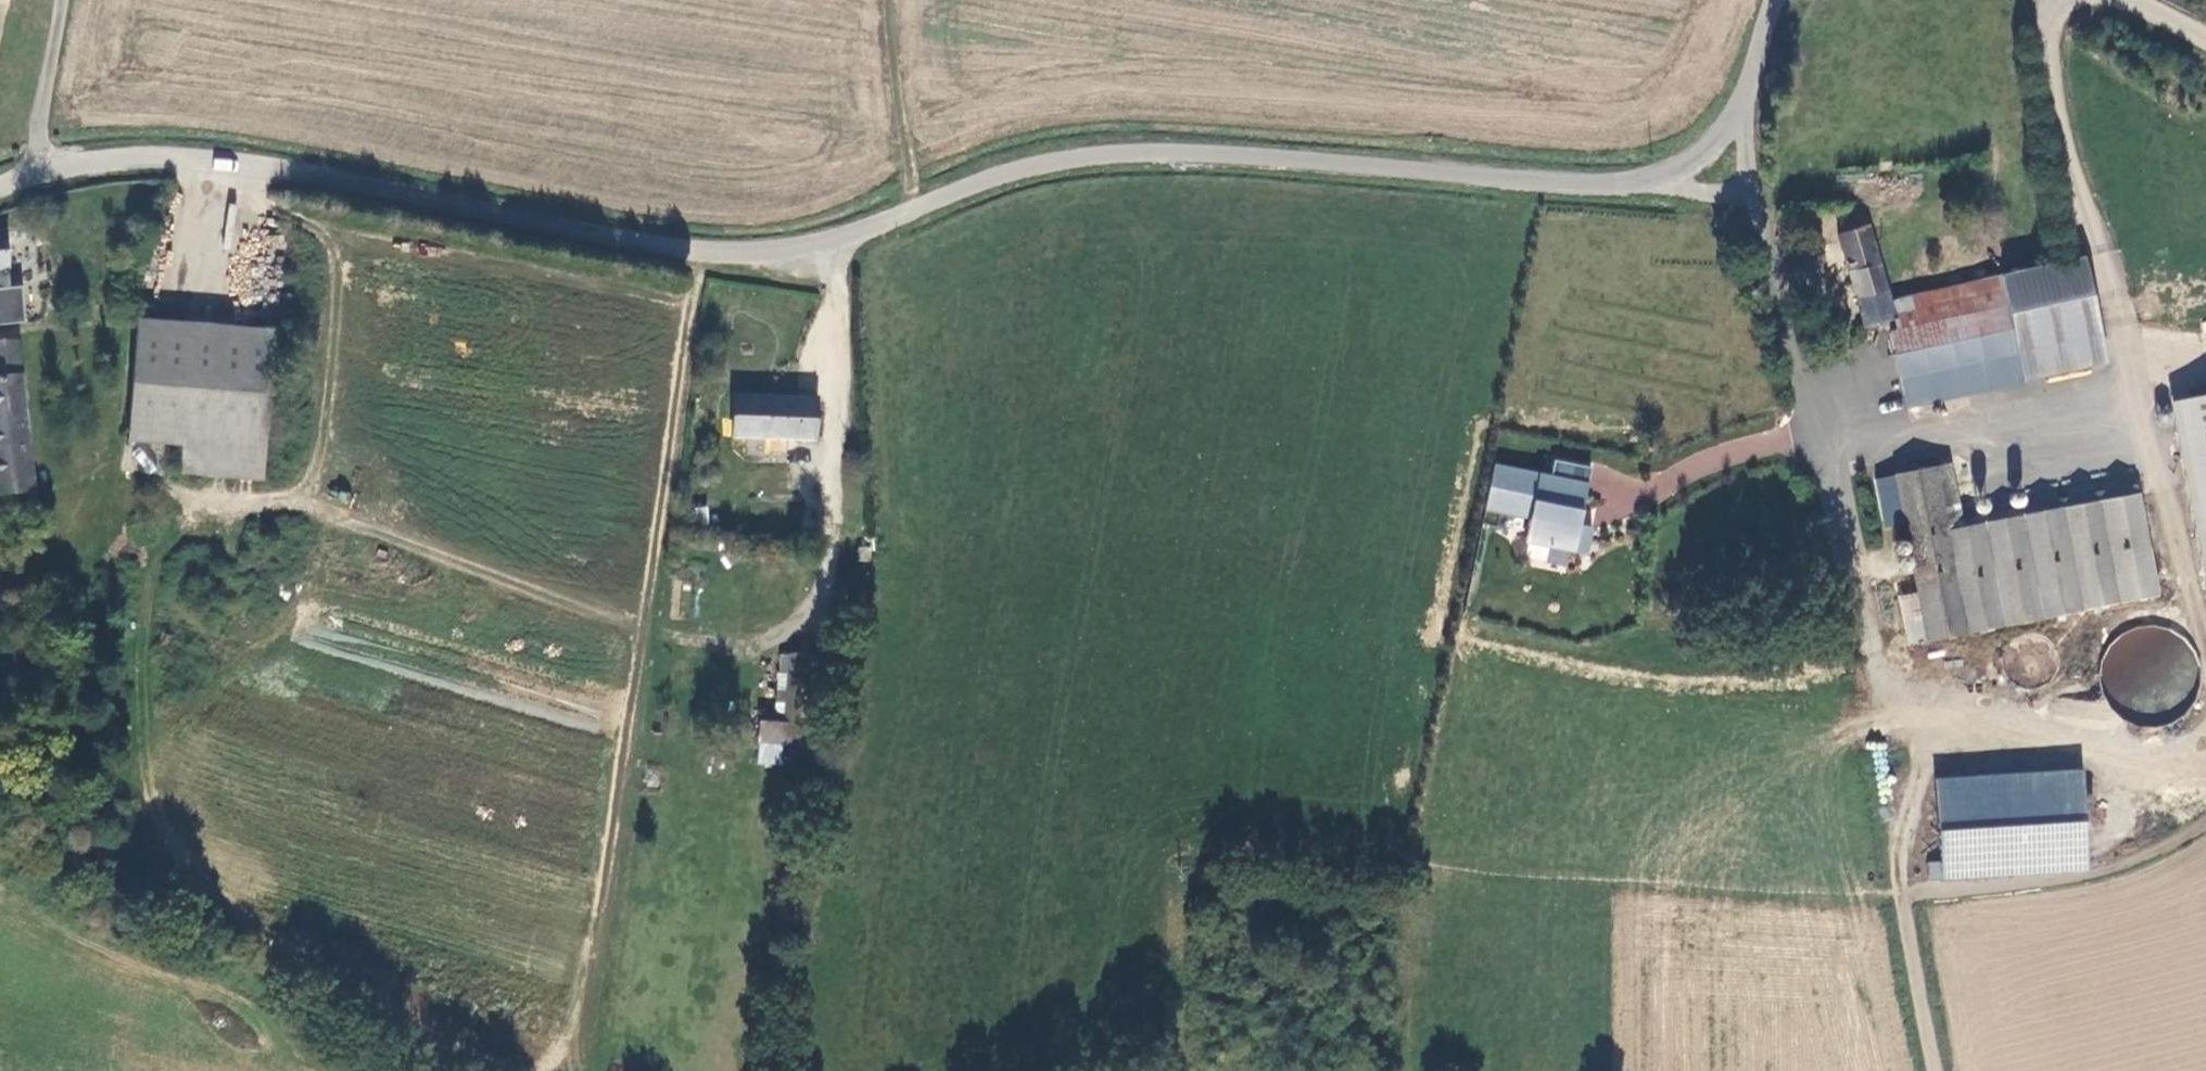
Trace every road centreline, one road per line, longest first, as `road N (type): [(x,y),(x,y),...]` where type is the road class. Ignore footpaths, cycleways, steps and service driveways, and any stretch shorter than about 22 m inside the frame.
road 1 (tertiary): [(1734,113),(1647,175),(1596,183),(1155,148),(1073,149),(991,172),(877,225),(800,249),(723,248),(276,166),(73,161),(0,183)]
road 2 (track): [(1734,113),(1761,261),(1899,786),(1958,1070)]
road 3 (unclassified): [(1776,0),(1734,113)]

